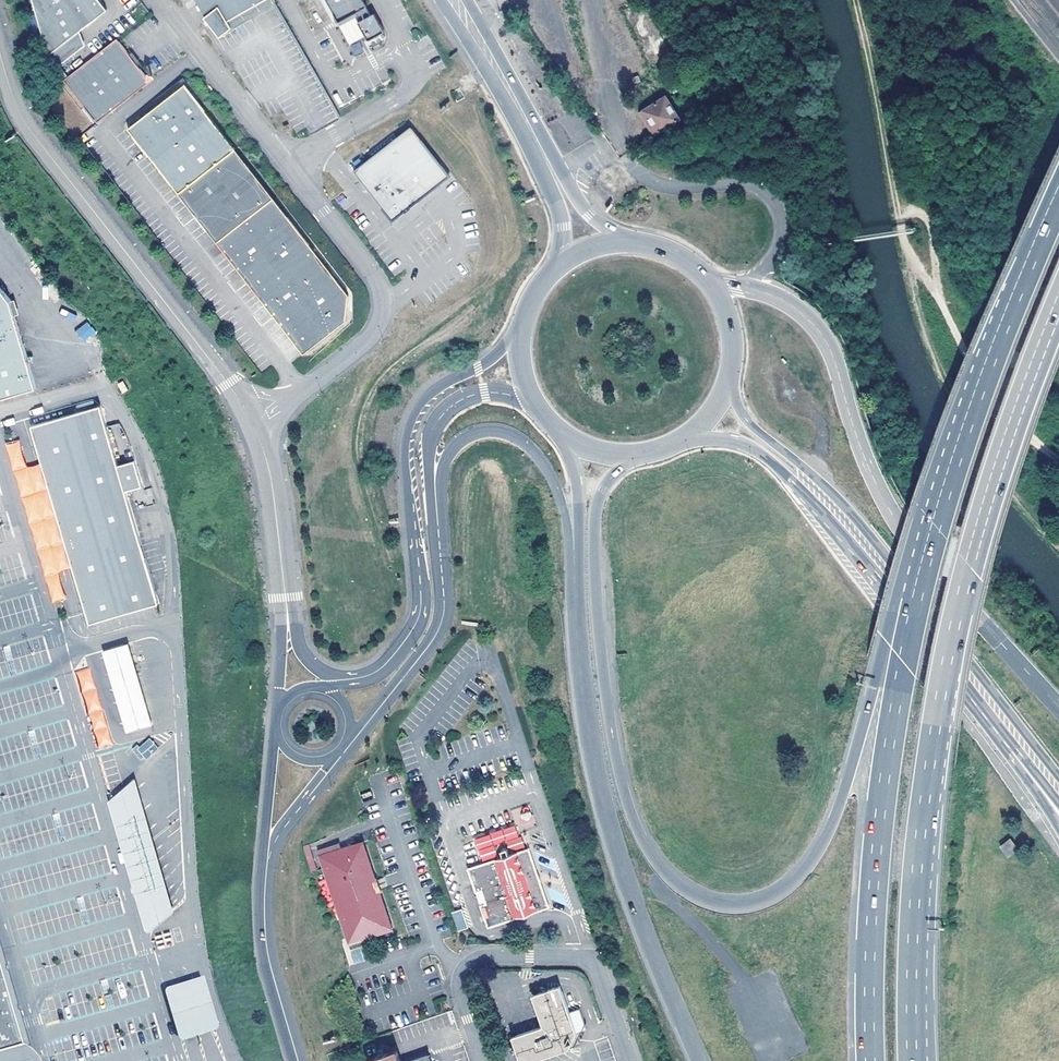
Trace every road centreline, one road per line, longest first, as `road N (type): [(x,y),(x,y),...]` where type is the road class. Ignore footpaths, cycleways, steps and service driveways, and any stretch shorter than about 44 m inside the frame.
road 1 (motorway): [(1028,273),(953,428),(833,823),(799,878),(758,904),(716,904),(680,887),(636,826),(620,772),(593,539),(602,489),(636,455)]
road 2 (motorway): [(1028,273),(940,518),(904,661),(870,913),(871,1060)]
road 3 (motorway): [(913,1060),(916,887),(954,632),(988,503),(1058,306)]
road 4 (secondary): [(1058,708),(907,537),(881,496),(833,352),(812,322),(783,299),(708,281)]
road 5 (unclassified): [(254,426),(371,339),(384,307),(381,288),(158,0)]
road 6 (motorway): [(574,558),(583,694),(605,810),(650,944),(701,1060)]
road 7 (unclassified): [(523,330),(440,387),(416,413),(404,461),(421,584),(419,622),(382,669),(346,681)]
road 8 (unclassified): [(630,1060),(597,969),(571,956),(466,964),(459,990),(484,1060)]
road 9 (track): [(916,261),(914,288),(937,362),(1019,506),(1058,547)]
road 10 (secondary): [(1021,741),(825,499)]
road 11 (motorway): [(436,506),(446,463),(461,442),(479,434),(515,439),(555,487),(574,558)]
road 12 (track): [(916,261),(976,373),(1058,459)]
road 13 (track): [(855,0),(901,230)]
road 14 (unclassified): [(299,1060),(266,943),(268,862)]
road 15 (unclassified): [(436,506),(432,449),(447,411),(496,392),(538,410)]
road 16 (secondary): [(551,169),(455,0)]
road 17 (unclassified): [(301,807),(419,660)]
road 18 (unclassified): [(419,660),(444,613),(436,506)]
road 19 (secondary): [(825,499),(745,419),(729,386)]
road 20 (secondary): [(694,436),(751,447),(825,499)]
road 21 (unclassified): [(277,741),(268,862)]
road 22 (motorway): [(566,439),(577,481),(574,558)]

